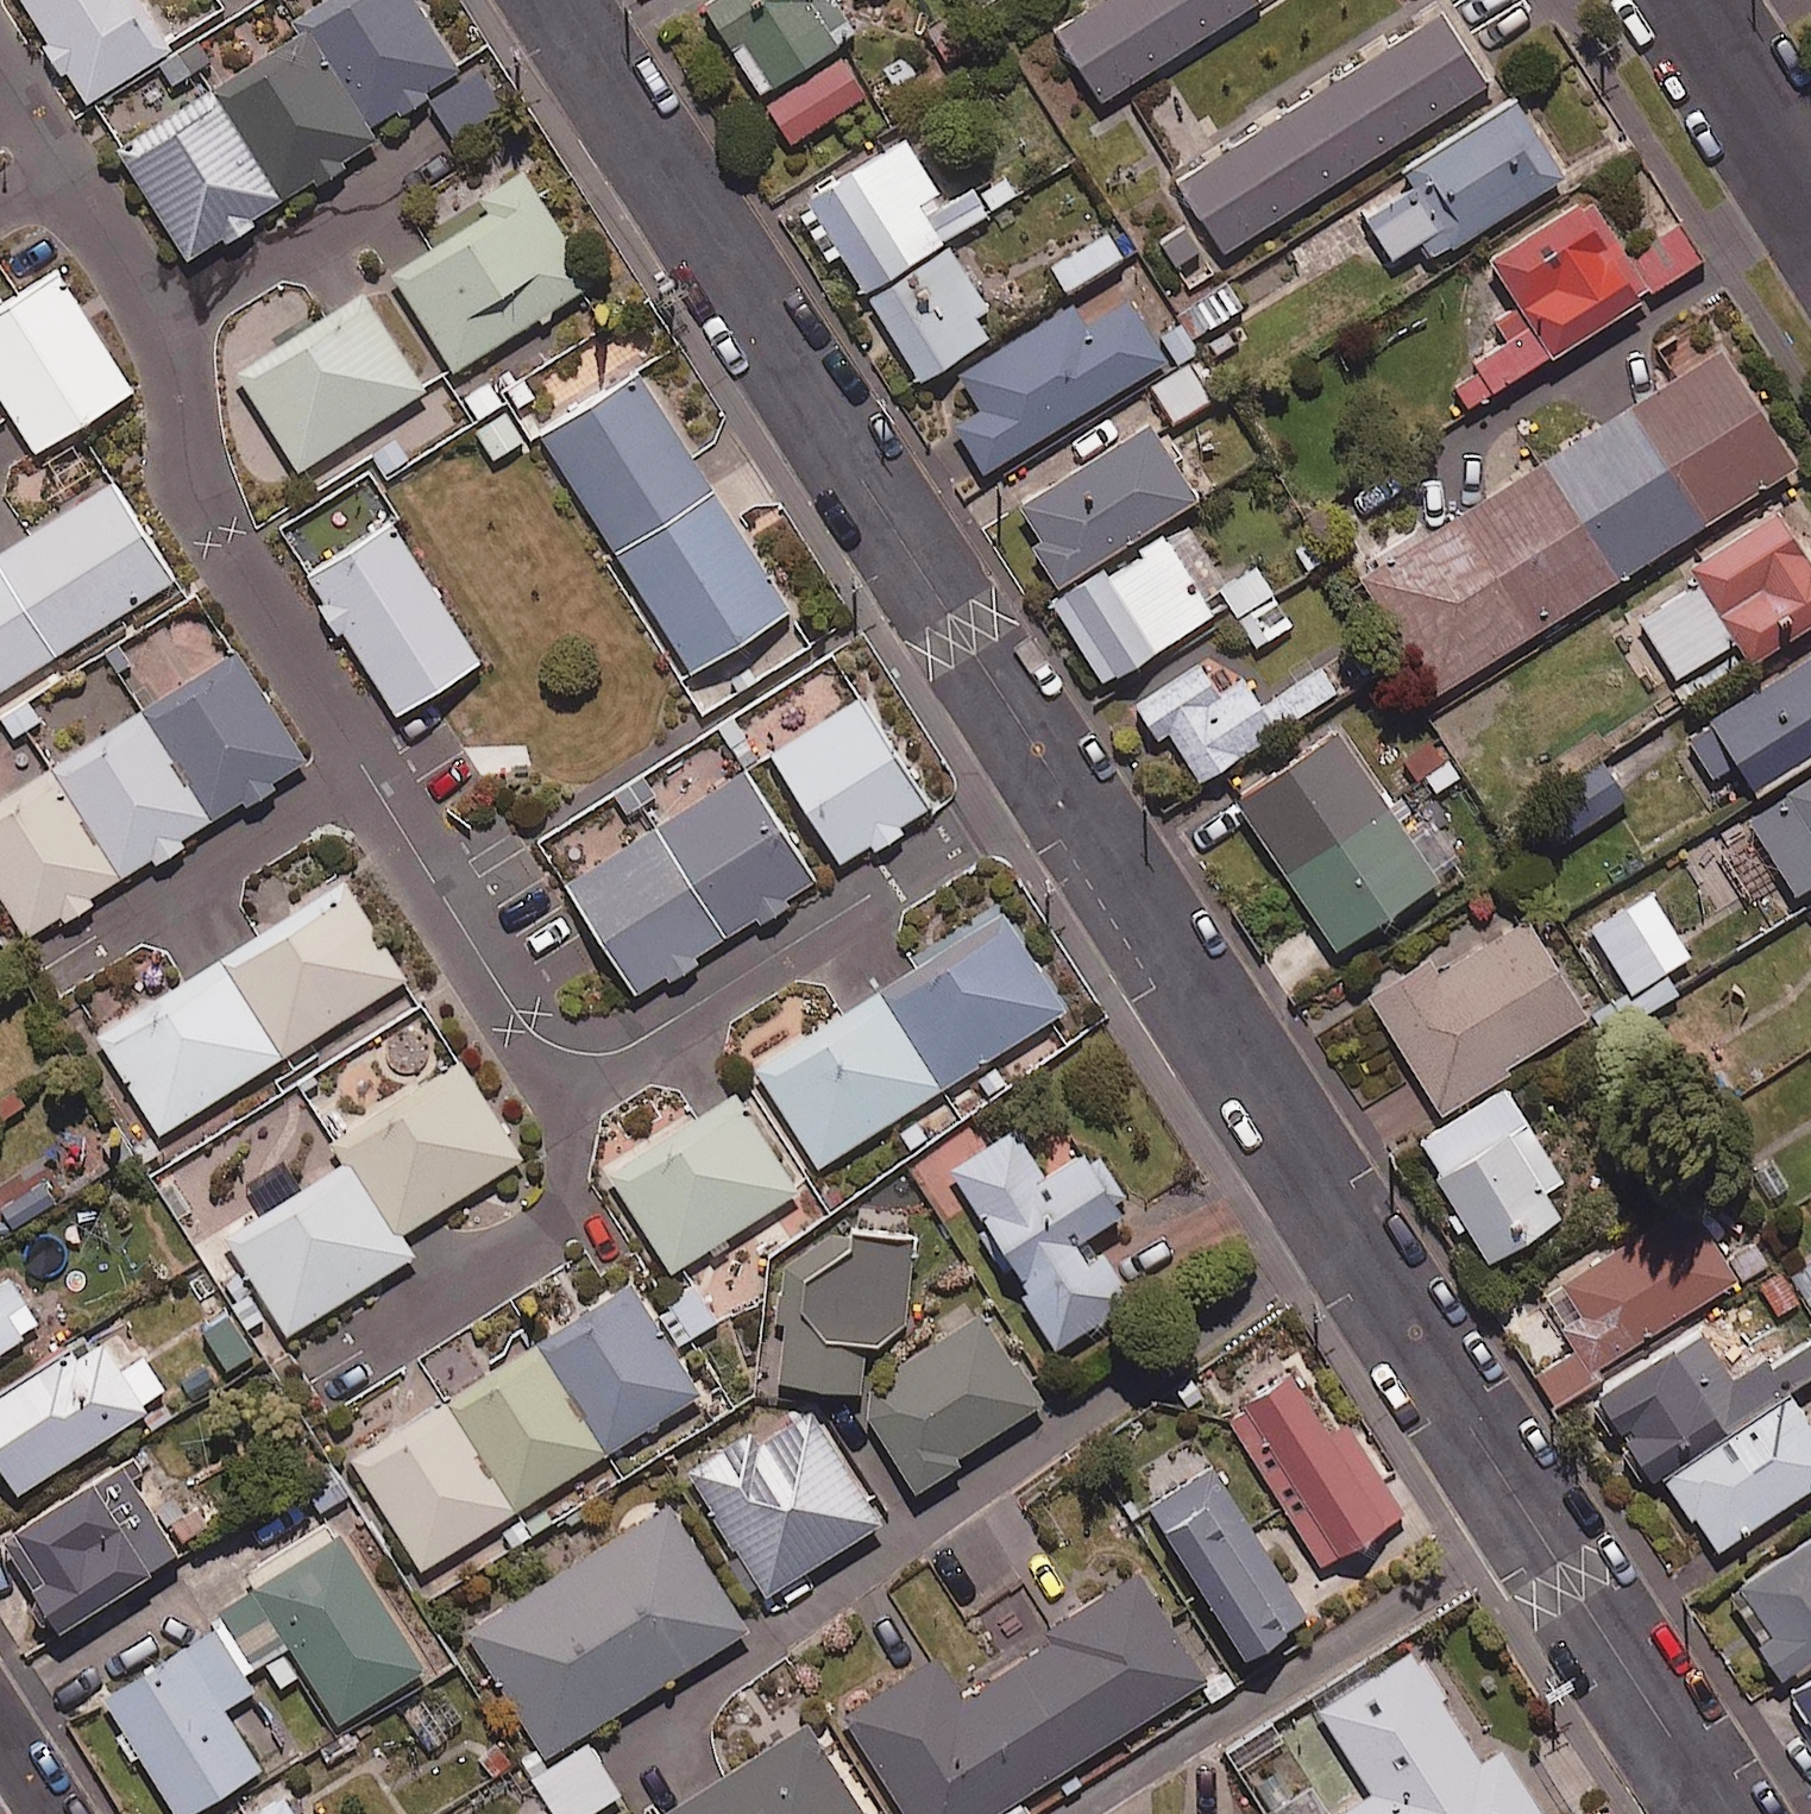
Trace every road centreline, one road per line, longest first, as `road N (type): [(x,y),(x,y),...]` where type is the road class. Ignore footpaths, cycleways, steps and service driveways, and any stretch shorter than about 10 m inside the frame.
road 1 (residential): [(1724,1813),(559,0)]
road 2 (residential): [(1688,0),(1810,193)]

